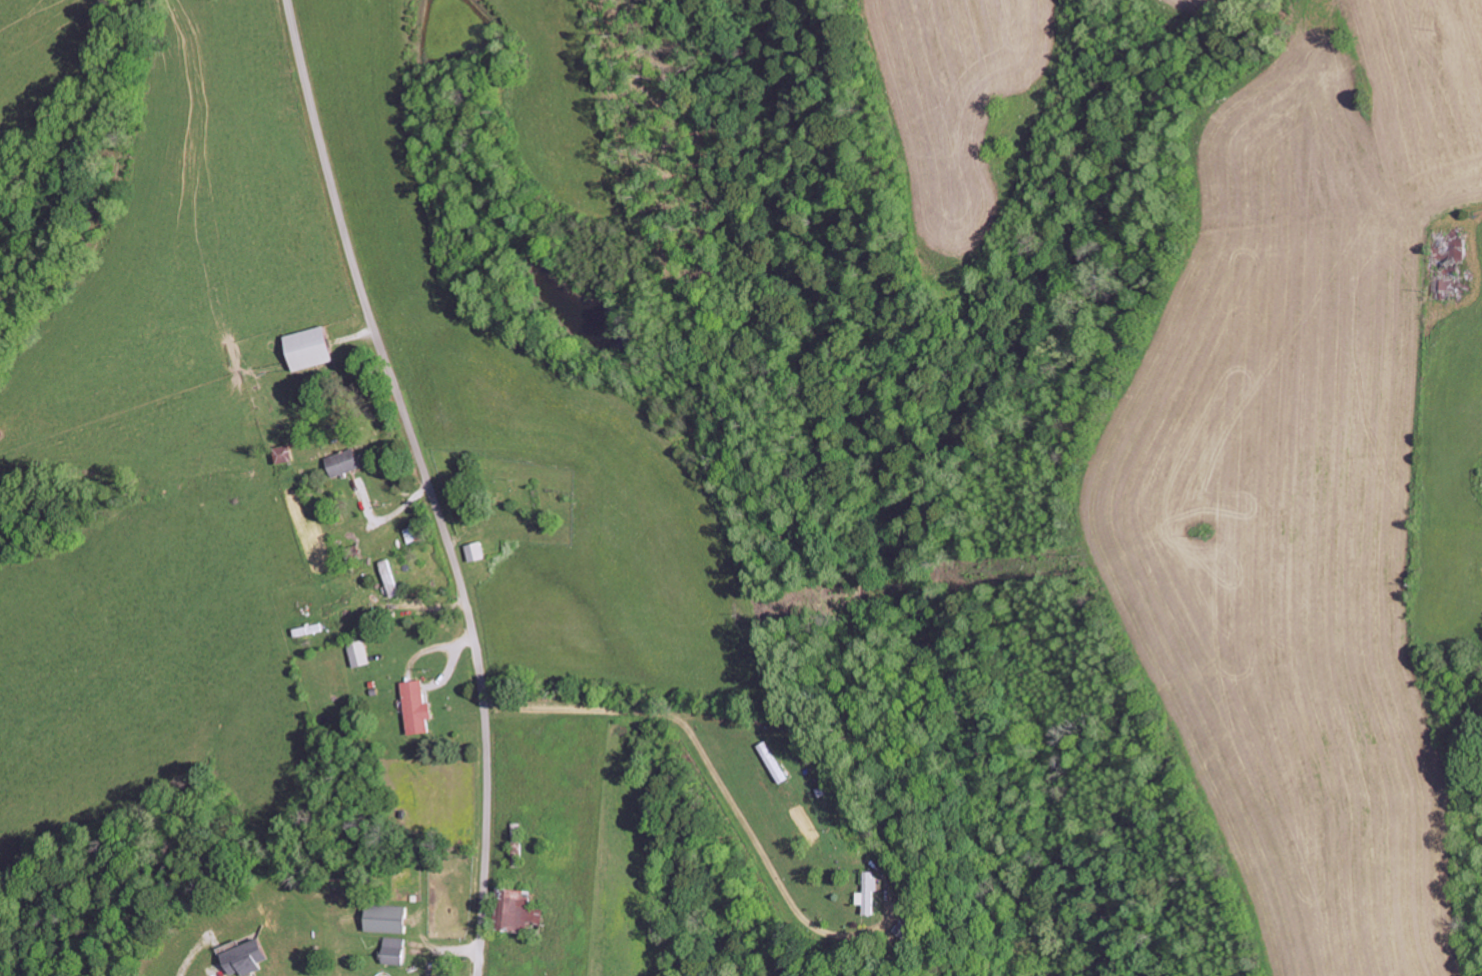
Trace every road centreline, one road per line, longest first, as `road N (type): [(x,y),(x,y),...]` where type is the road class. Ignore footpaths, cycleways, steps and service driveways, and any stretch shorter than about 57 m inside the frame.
road 1 (residential): [(286,0),(334,200),(474,641),(486,800),(475,975)]

